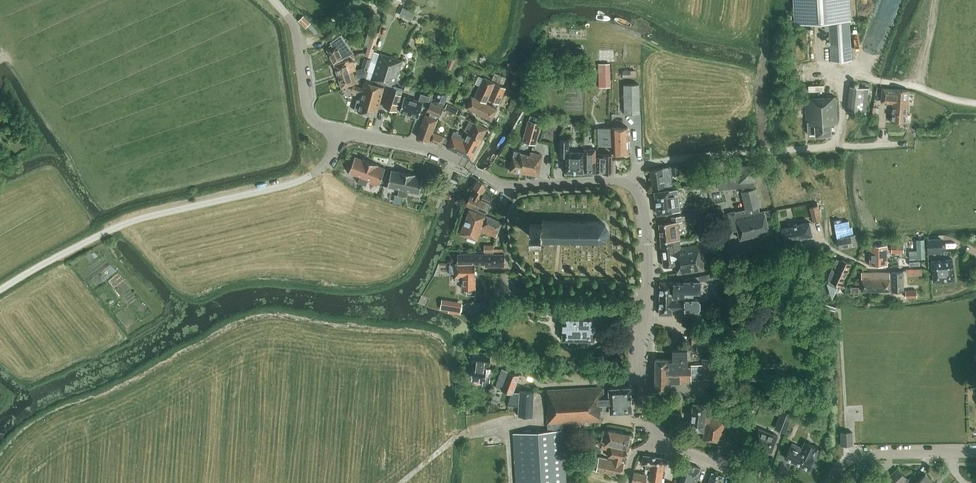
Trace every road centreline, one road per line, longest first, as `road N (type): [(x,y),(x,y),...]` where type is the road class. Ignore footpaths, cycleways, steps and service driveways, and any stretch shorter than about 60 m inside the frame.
road 1 (unclassified): [(770,482),(679,450),(649,422),(641,350),(647,247),(632,186),(506,186),(422,146),(339,131)]
road 2 (unclassified): [(339,131),(326,164),(311,175),(130,221),(0,290)]
road 3 (unclassified): [(339,131),(310,117),(298,37),(273,0)]
road 4 (residential): [(830,482),(864,455),(975,453)]
road 5 (track): [(840,74),(975,104)]

